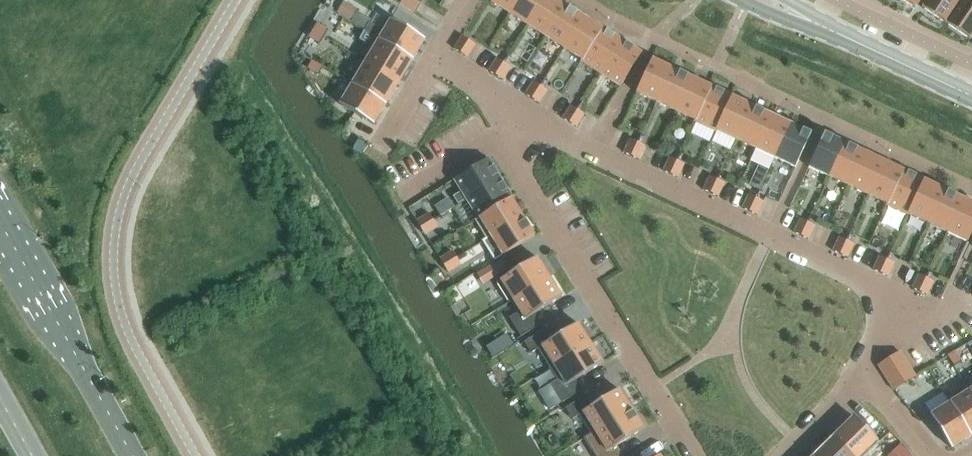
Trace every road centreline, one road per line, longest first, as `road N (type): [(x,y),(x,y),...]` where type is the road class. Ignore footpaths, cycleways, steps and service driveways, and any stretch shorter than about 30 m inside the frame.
road 1 (unclassified): [(195,455),(125,326),(113,247),(139,162),(236,0)]
road 2 (residential): [(499,97),(596,153),(890,292)]
road 3 (residential): [(499,97),(519,174),(694,455)]
road 4 (primary): [(132,455),(0,221)]
road 5 (tertiary): [(740,0),(901,63)]
road 6 (tertiary): [(901,63),(790,0)]

